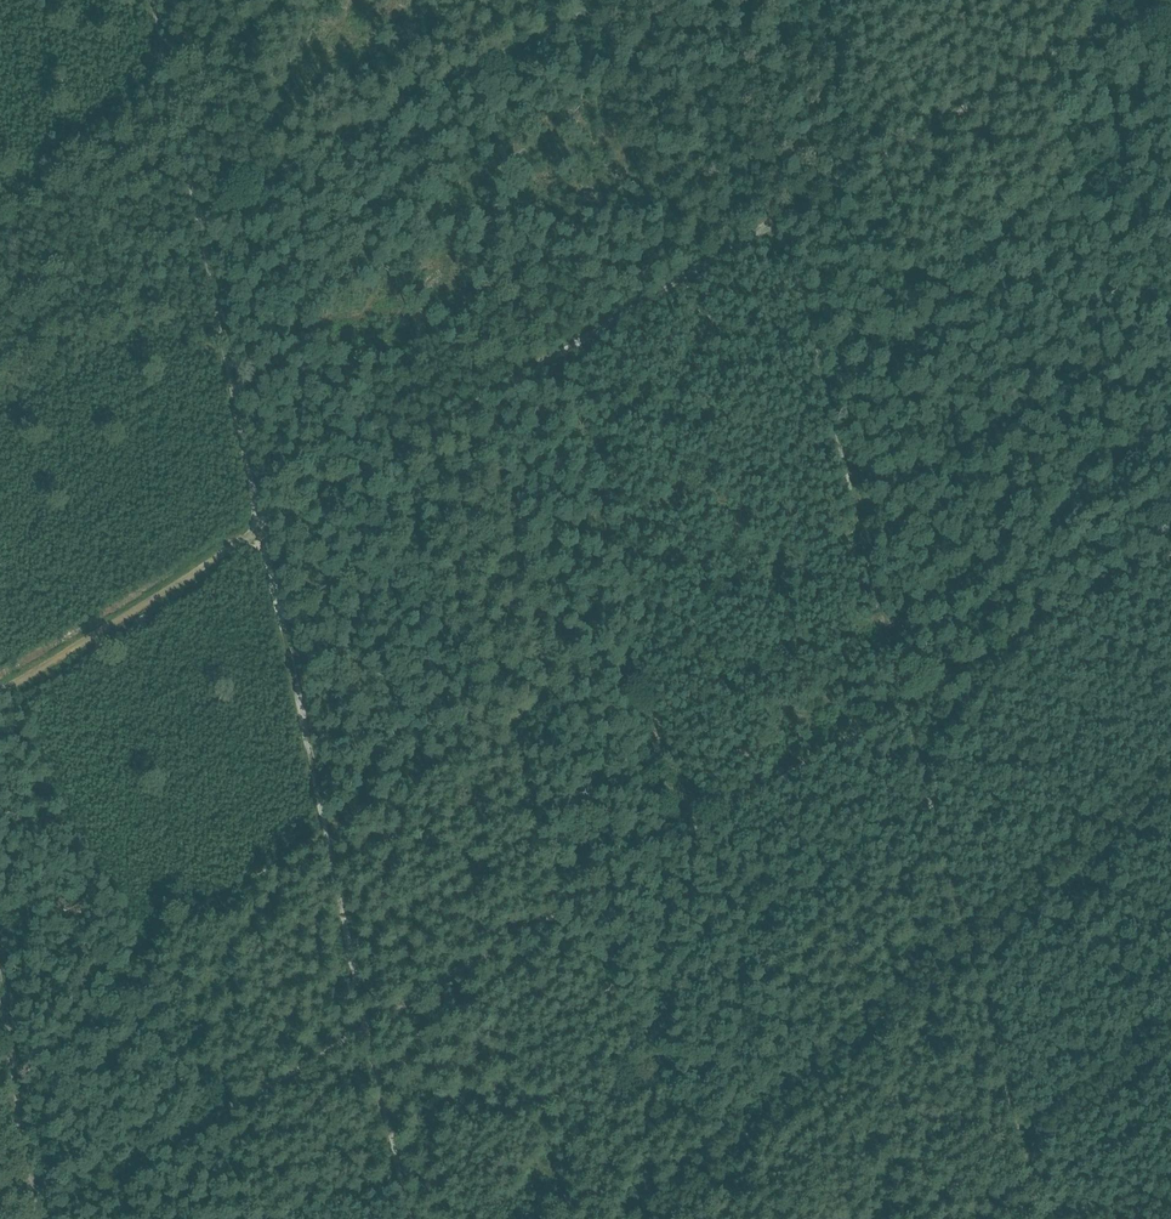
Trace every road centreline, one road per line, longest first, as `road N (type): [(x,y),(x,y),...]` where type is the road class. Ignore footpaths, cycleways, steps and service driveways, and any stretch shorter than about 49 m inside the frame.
road 1 (track): [(45,1212),(211,1127),(365,1025),(1170,541)]
road 2 (track): [(0,982),(47,1218)]

